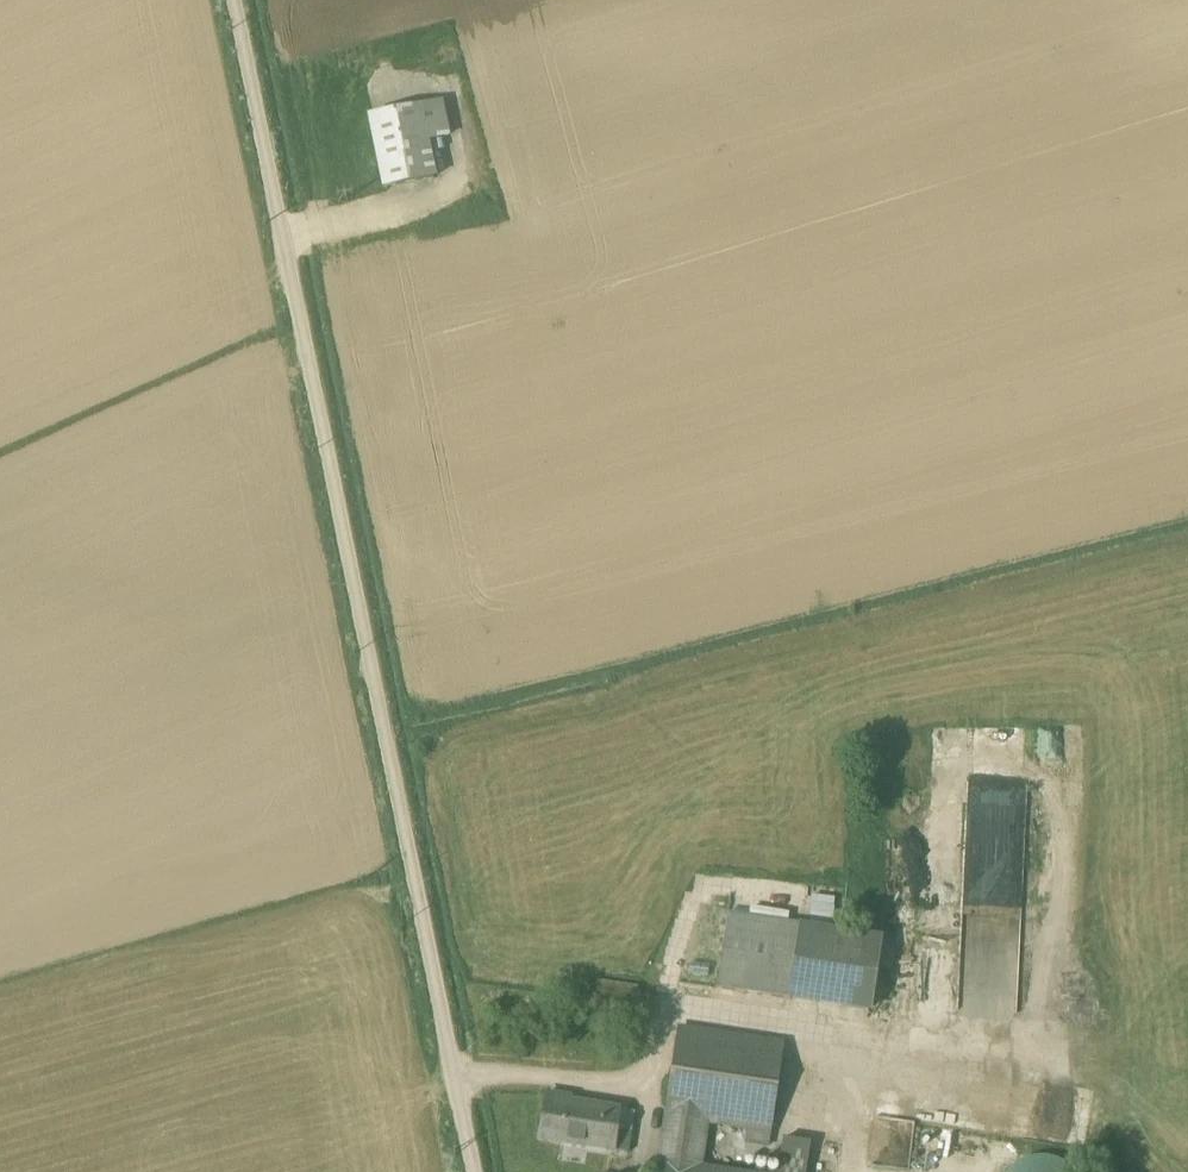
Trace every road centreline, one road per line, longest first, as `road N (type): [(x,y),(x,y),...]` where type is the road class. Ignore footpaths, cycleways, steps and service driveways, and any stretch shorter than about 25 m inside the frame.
road 1 (unclassified): [(236,0),(474,1171)]

